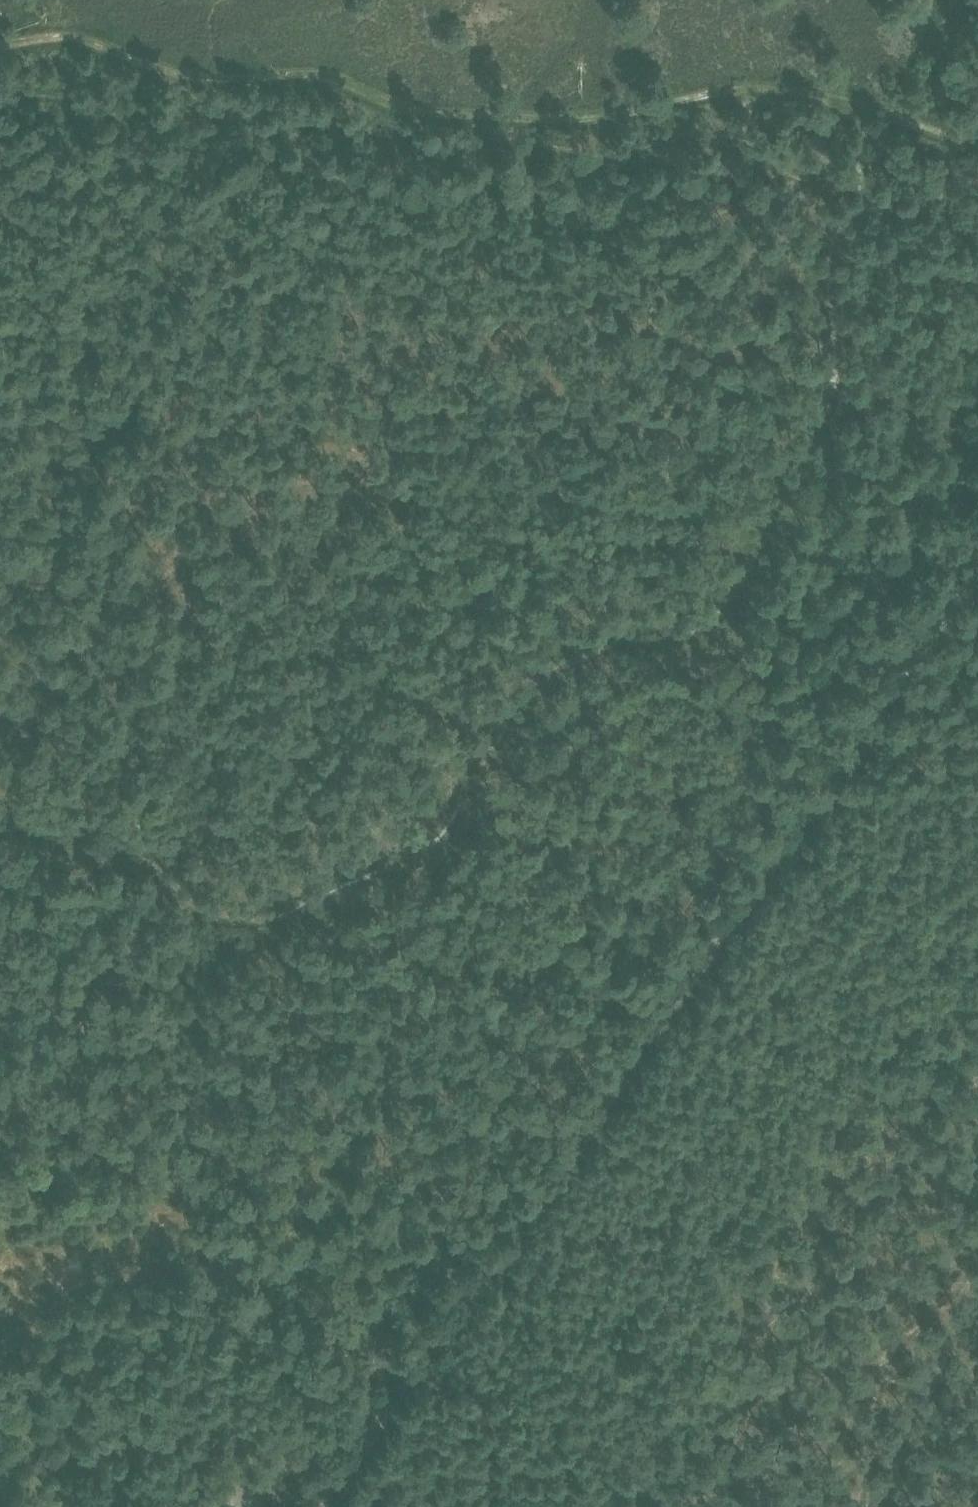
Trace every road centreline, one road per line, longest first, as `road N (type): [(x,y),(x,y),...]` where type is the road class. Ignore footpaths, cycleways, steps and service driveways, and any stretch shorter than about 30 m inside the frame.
road 1 (track): [(337,1506),(977,575)]

